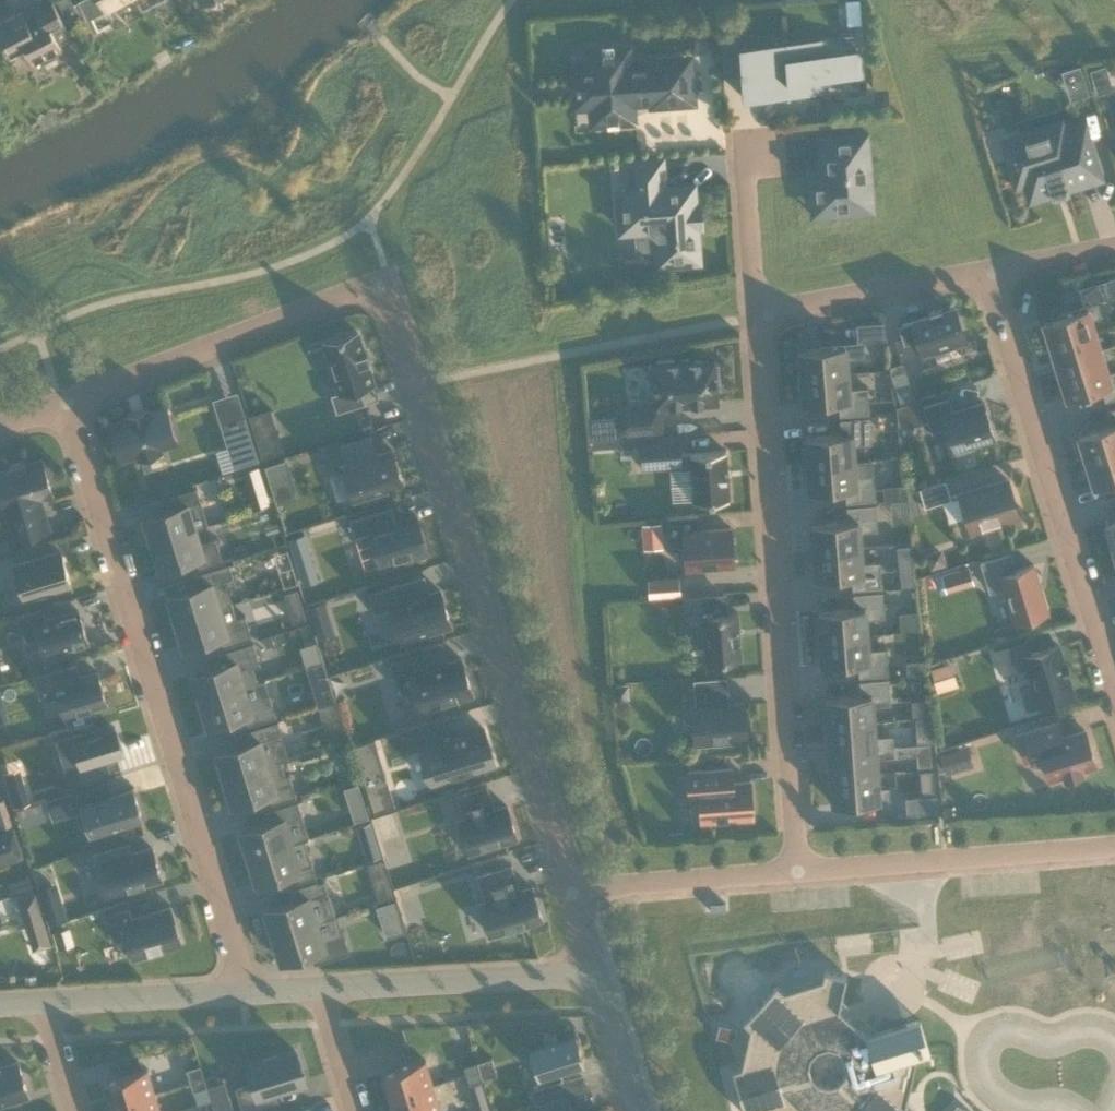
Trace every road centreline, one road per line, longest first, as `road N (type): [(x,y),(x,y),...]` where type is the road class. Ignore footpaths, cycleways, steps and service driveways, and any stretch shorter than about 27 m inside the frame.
road 1 (residential): [(570,891),(386,301),(365,289),(352,293),(67,402)]
road 2 (residential): [(246,992),(67,402)]
road 3 (residential): [(799,871),(756,314)]
road 4 (residential): [(991,275),(1114,686)]
road 5 (residential): [(1114,846),(799,871)]
road 6 (unclassified): [(593,976),(320,988)]
road 7 (residential): [(991,275),(756,314)]
road 8 (residential): [(799,871),(570,891)]
road 9 (unclassified): [(246,992),(42,1002)]
road 10 (residential): [(749,153),(756,314)]
road 11 (unclassified): [(636,1110),(593,976)]
road 12 (residential): [(357,1110),(320,988)]
road 13 (residential): [(1114,252),(991,275)]

